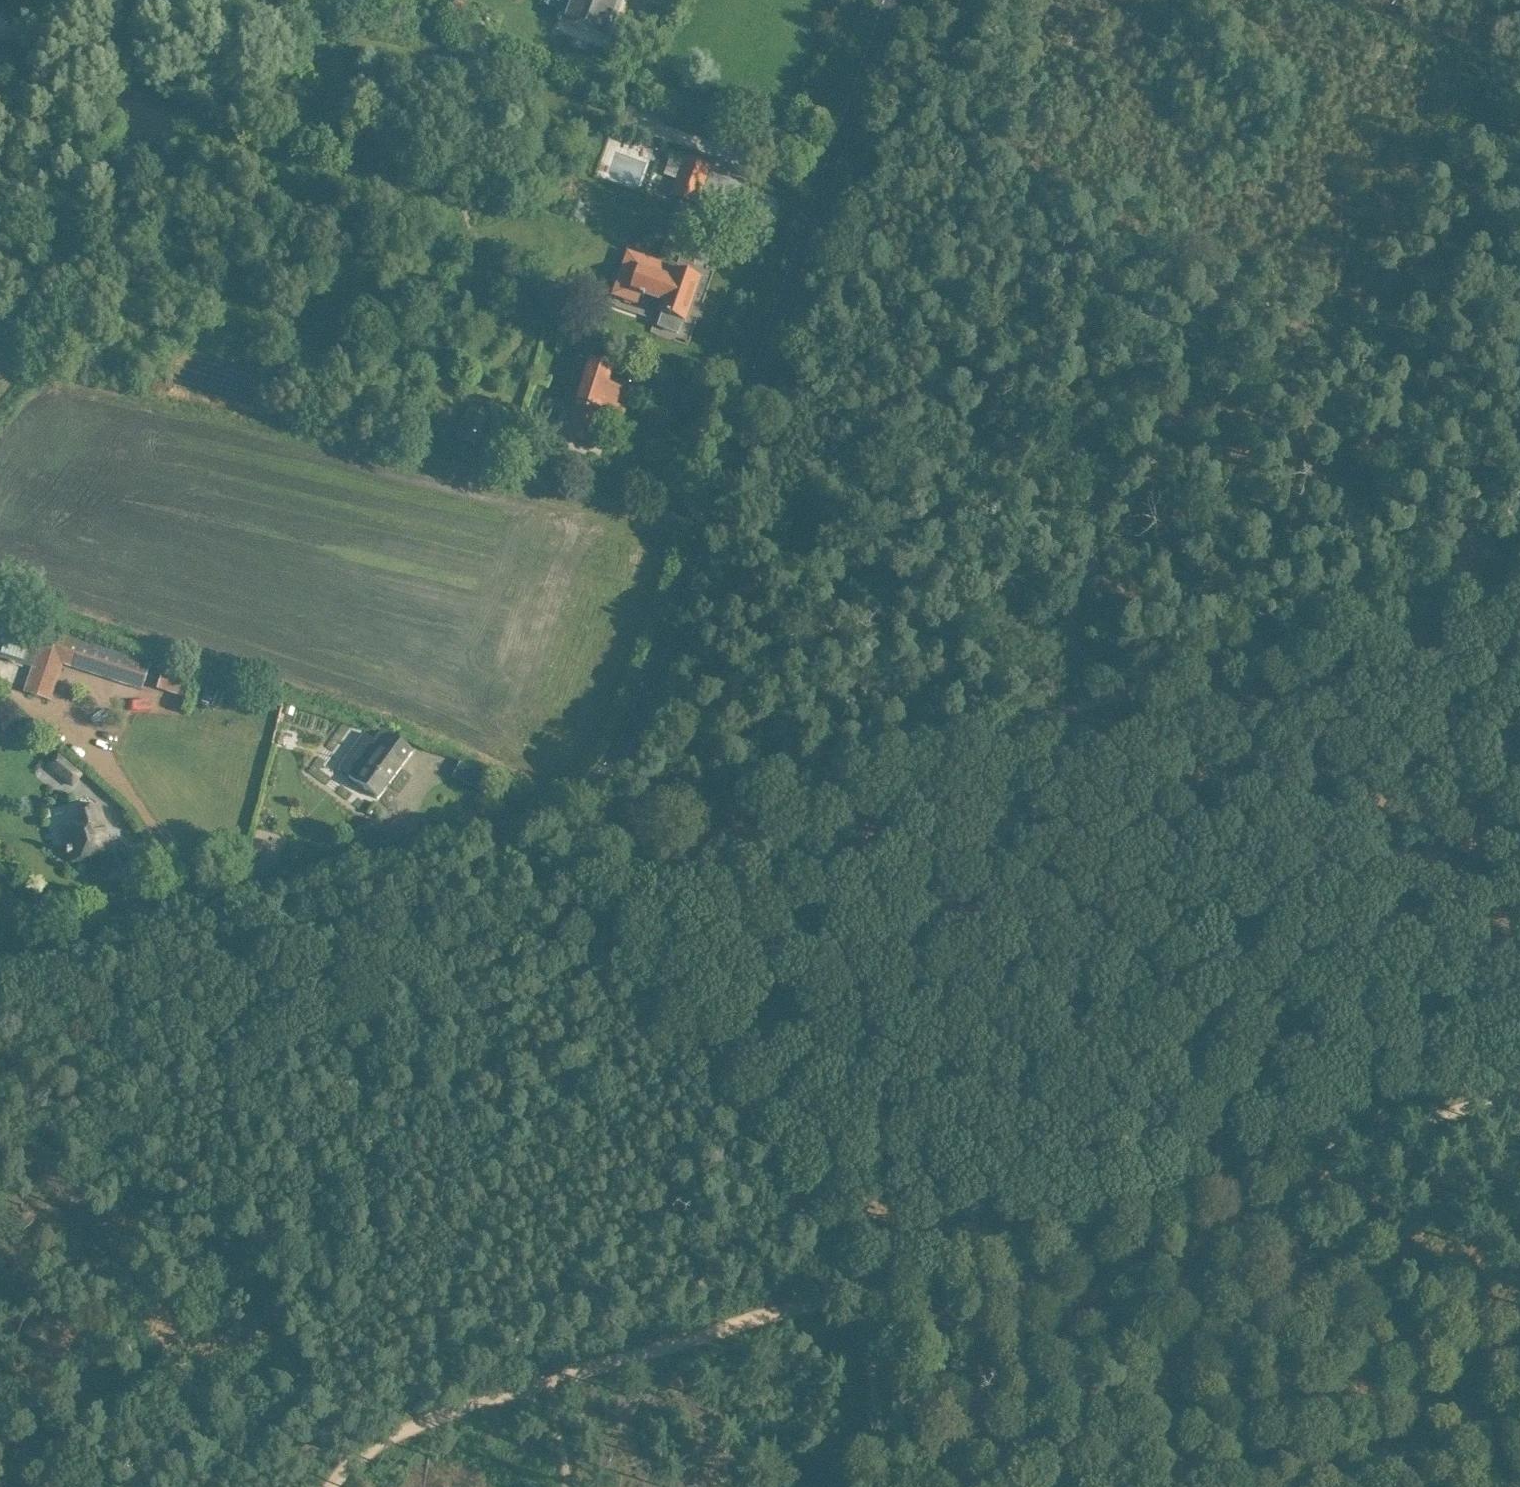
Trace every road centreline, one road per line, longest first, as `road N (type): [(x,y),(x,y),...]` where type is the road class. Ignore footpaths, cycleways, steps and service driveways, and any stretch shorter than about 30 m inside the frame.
road 1 (tertiary): [(0,965),(586,794),(633,697),(890,0)]
road 2 (track): [(854,1486),(827,1298),(604,833)]
road 3 (track): [(827,1298),(551,1380)]
road 4 (track): [(380,1439),(551,1380)]

